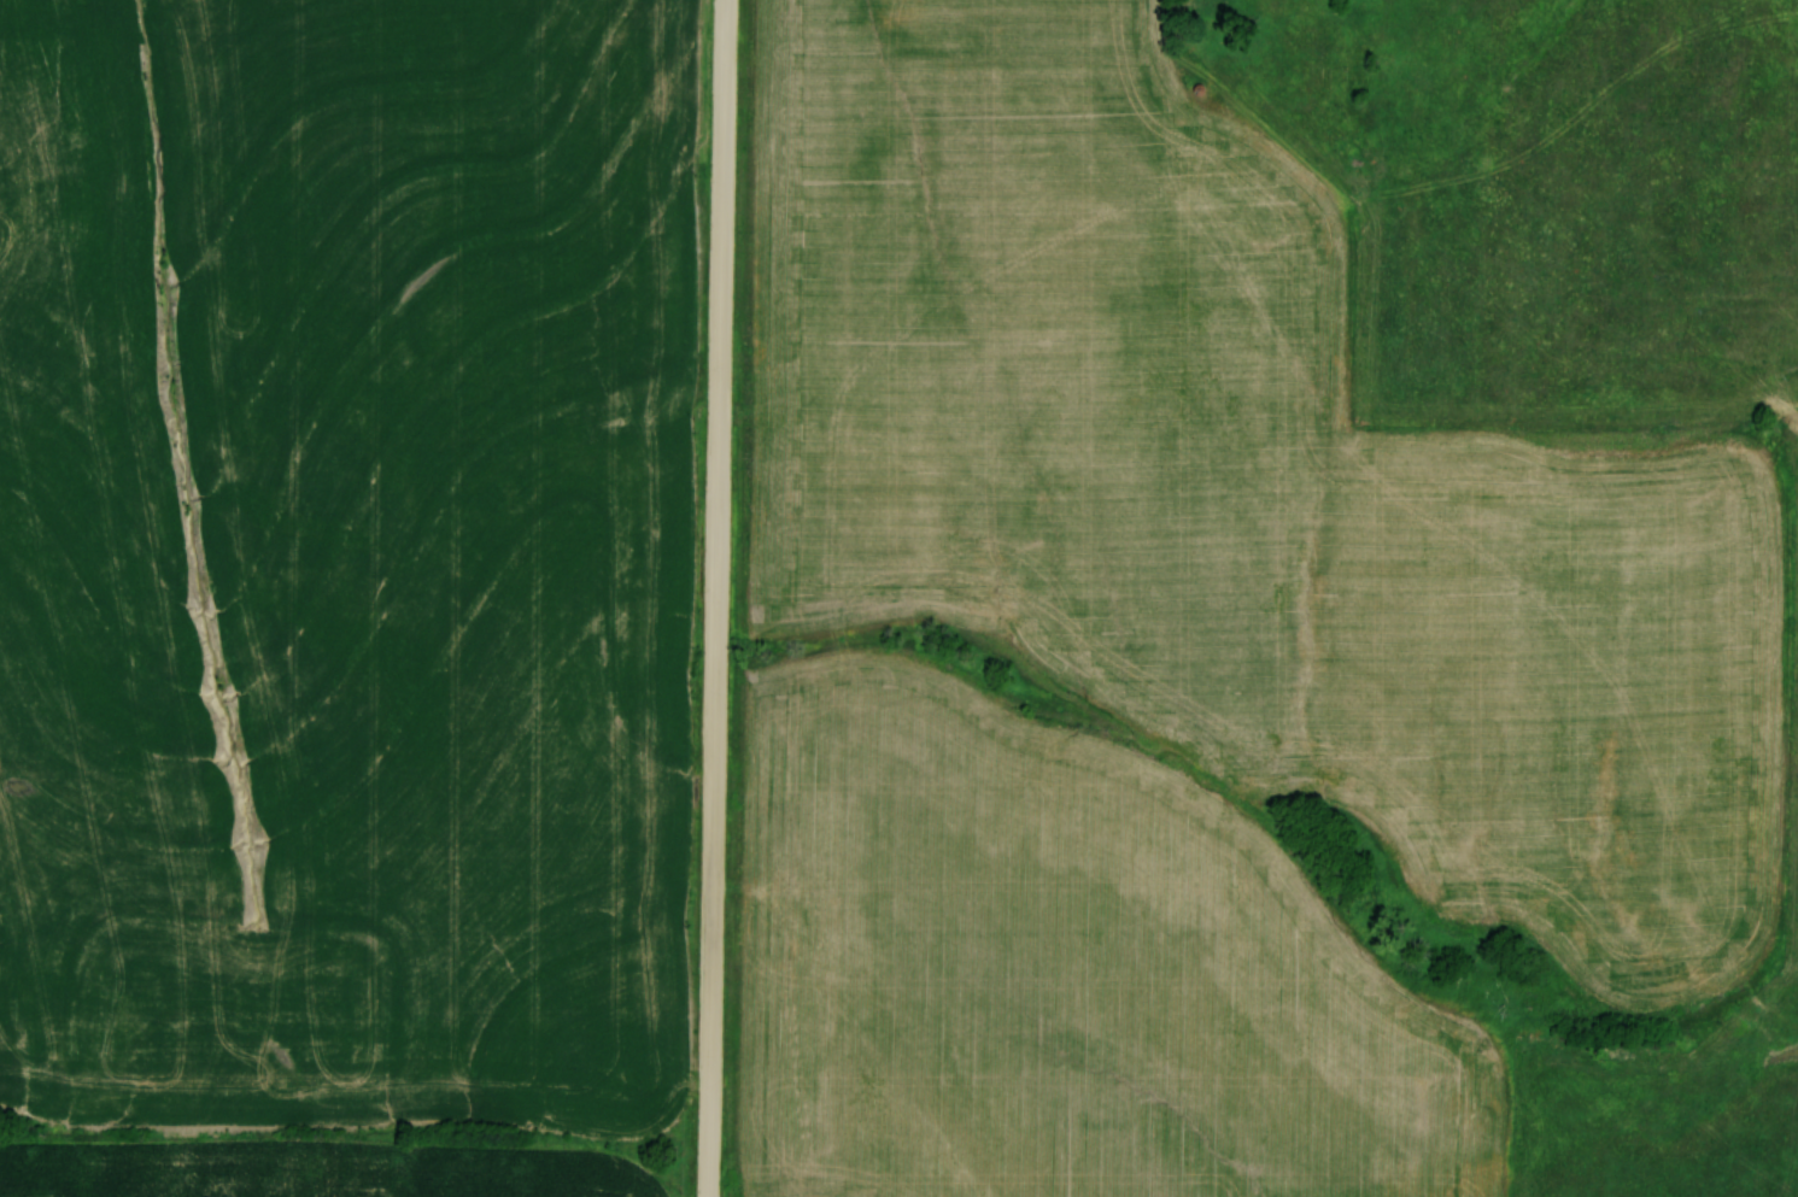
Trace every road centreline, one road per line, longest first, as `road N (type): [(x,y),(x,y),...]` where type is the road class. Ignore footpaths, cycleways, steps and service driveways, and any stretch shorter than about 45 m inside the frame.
road 1 (residential): [(705,1196),(719,0)]

